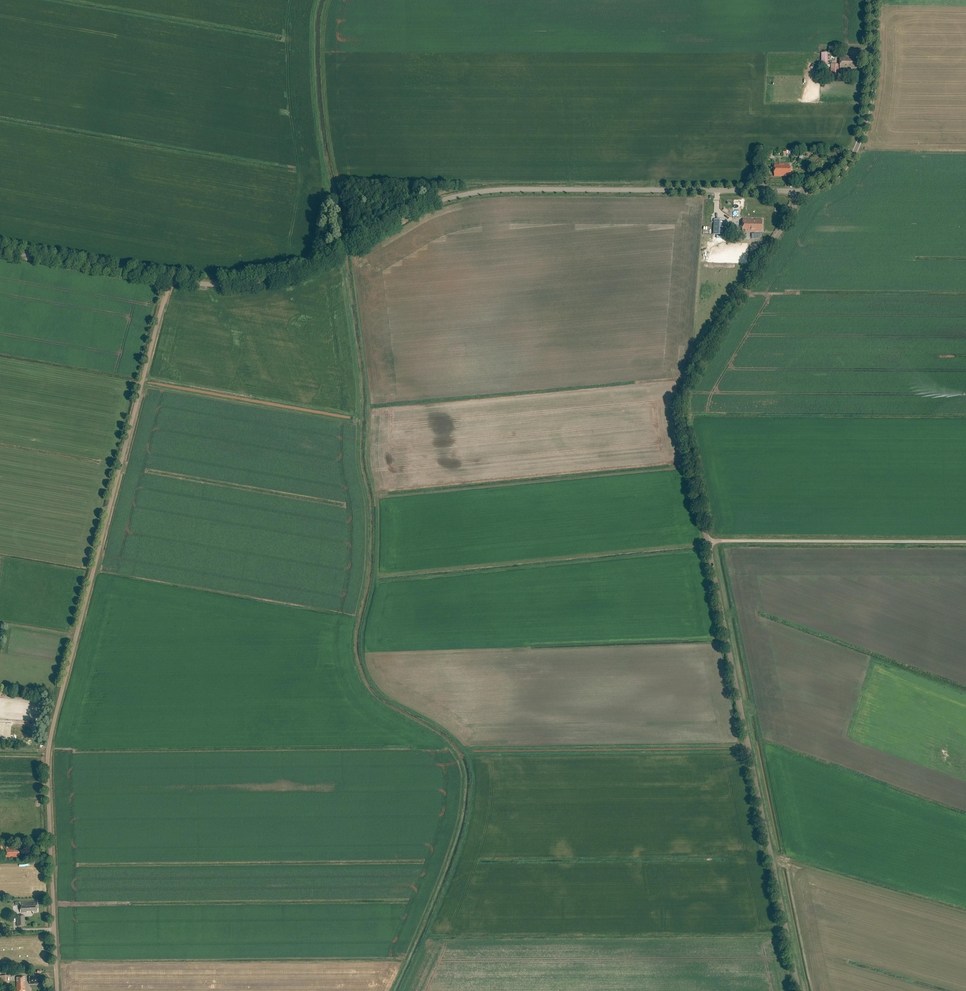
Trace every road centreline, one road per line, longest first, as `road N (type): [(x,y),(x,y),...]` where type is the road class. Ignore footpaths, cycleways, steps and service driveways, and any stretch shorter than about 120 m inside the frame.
road 1 (unclassified): [(168,282),(47,745),(57,990)]
road 2 (unclassified): [(798,194),(496,191),(418,211),(334,259),(281,277),(168,282)]
road 3 (unclassified): [(800,990),(708,543)]
road 4 (unclassified): [(708,543),(685,389),(798,194)]
road 5 (unclassified): [(965,542),(708,543)]
road 6 (track): [(345,252),(324,106),(326,0)]
road 7 (unclassified): [(798,194),(839,175),(857,147),(873,76),(873,0)]
road 8 (unclassified): [(168,282),(0,251)]

